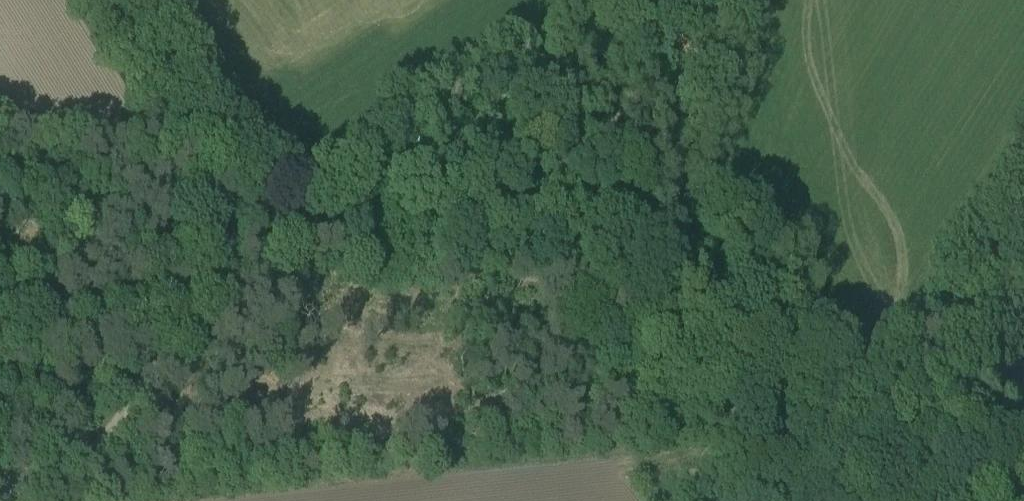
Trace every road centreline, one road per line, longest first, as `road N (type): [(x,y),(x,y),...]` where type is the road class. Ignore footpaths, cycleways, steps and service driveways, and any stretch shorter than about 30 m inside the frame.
road 1 (track): [(246,199),(303,231),(372,243),(563,254),(656,294),(681,325)]
road 2 (track): [(246,199),(133,406),(79,462),(30,486),(0,487)]
road 3 (track): [(681,325),(772,329),(922,364)]
road 4 (track): [(104,0),(246,199)]

